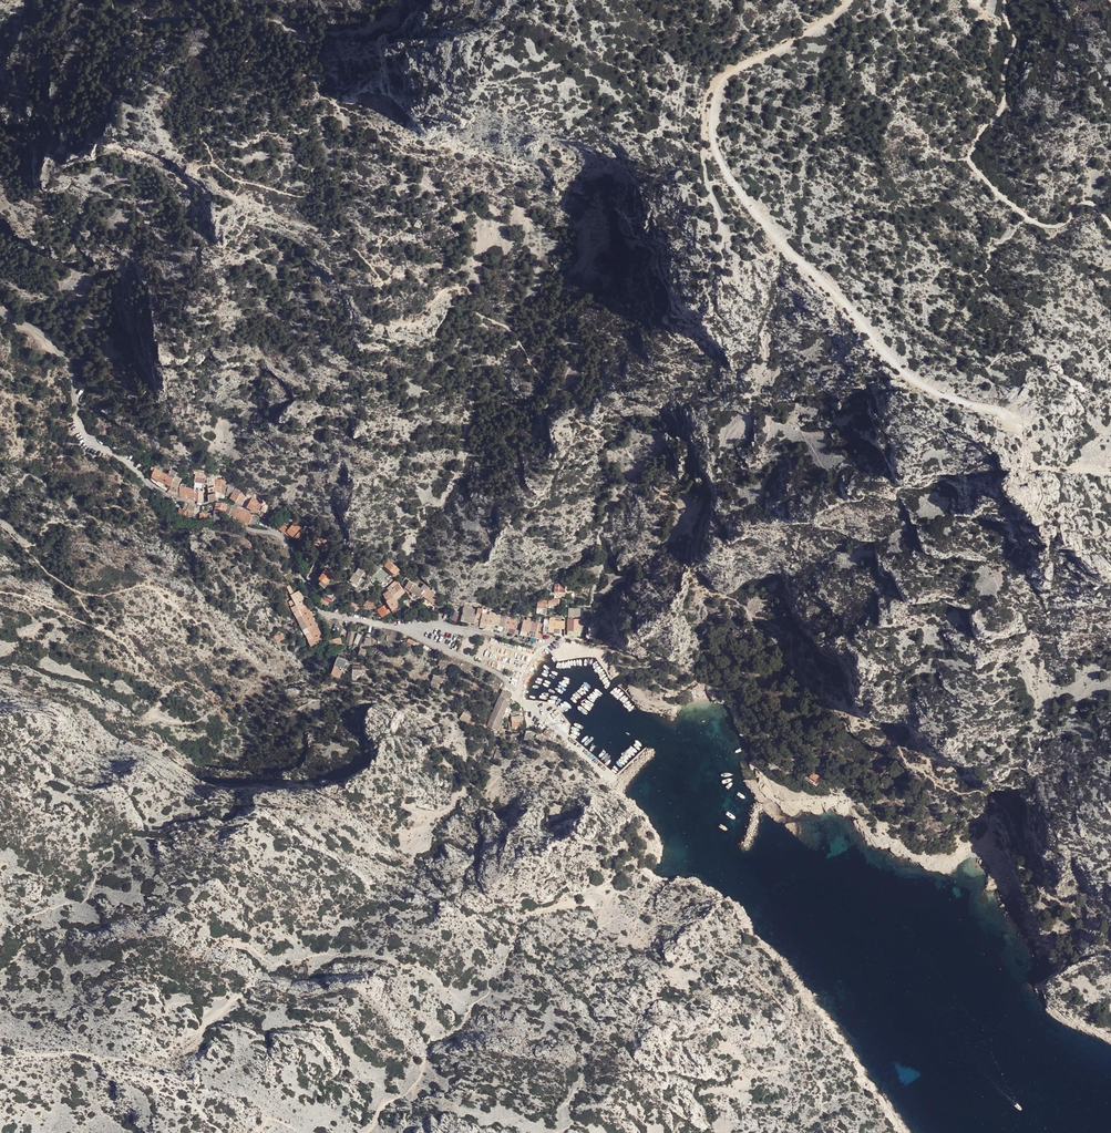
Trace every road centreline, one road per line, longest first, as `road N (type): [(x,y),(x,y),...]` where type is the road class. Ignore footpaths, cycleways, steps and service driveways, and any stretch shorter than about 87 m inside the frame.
road 1 (track): [(848,0),(804,34),(720,79),(711,130),(717,158),(760,221),(911,379),(1014,424)]
road 2 (track): [(1004,0),(1015,42),(1004,108),(983,129),(971,163),(1033,222),(1058,226),(1086,203),(1110,226)]
road 3 (unclassified): [(152,489),(87,435),(57,347),(0,311)]
road 4 (track): [(721,242),(701,132),(709,90),(720,79)]
road 5 (unclassified): [(396,628),(318,609),(293,549),(278,535)]
road 6 (unclassified): [(396,628),(439,625),(544,646)]
road 7 (unclassified): [(516,696),(497,673),(396,628)]
road 8 (unclassified): [(152,489),(186,522),(278,535)]
road 9 (residential): [(278,535),(226,501),(202,504),(152,489)]

